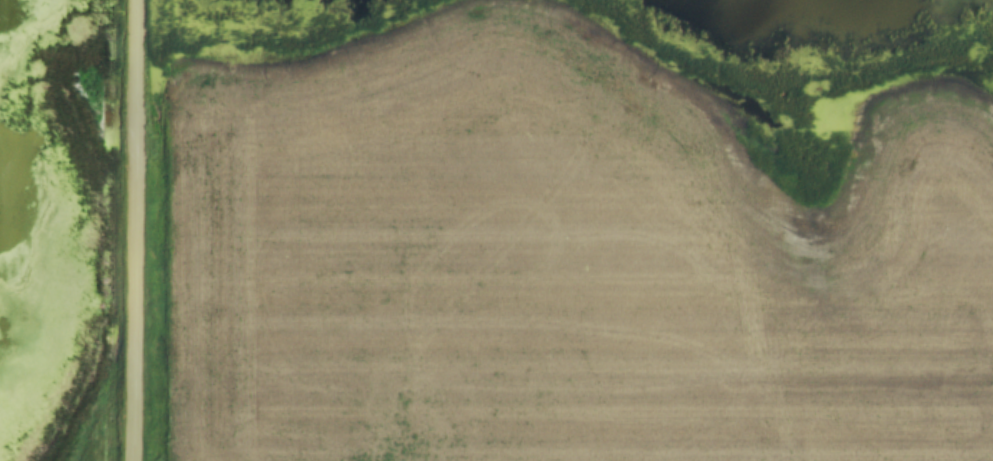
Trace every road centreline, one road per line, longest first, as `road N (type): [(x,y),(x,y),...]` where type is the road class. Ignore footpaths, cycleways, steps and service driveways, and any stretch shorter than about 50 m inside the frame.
road 1 (residential): [(136,460),(137,0)]

